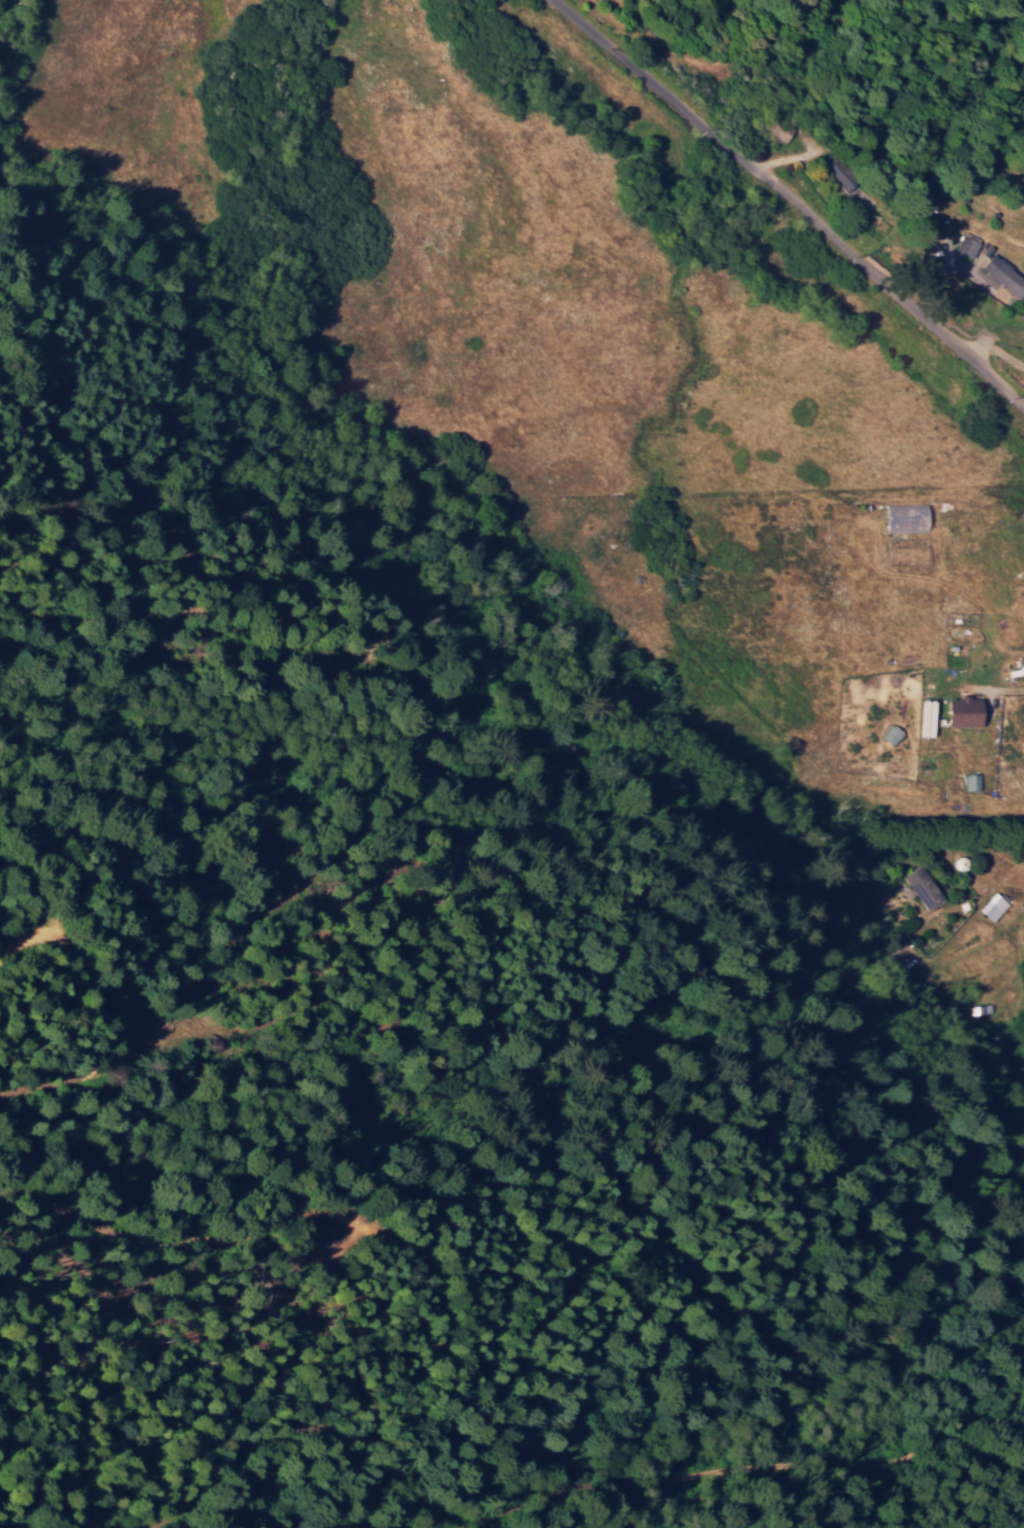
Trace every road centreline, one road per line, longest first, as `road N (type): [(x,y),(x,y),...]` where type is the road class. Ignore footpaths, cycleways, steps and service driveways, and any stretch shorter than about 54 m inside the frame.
road 1 (tertiary): [(551,0),(1023,409)]
road 2 (residential): [(1023,1078),(921,1001),(902,961)]

